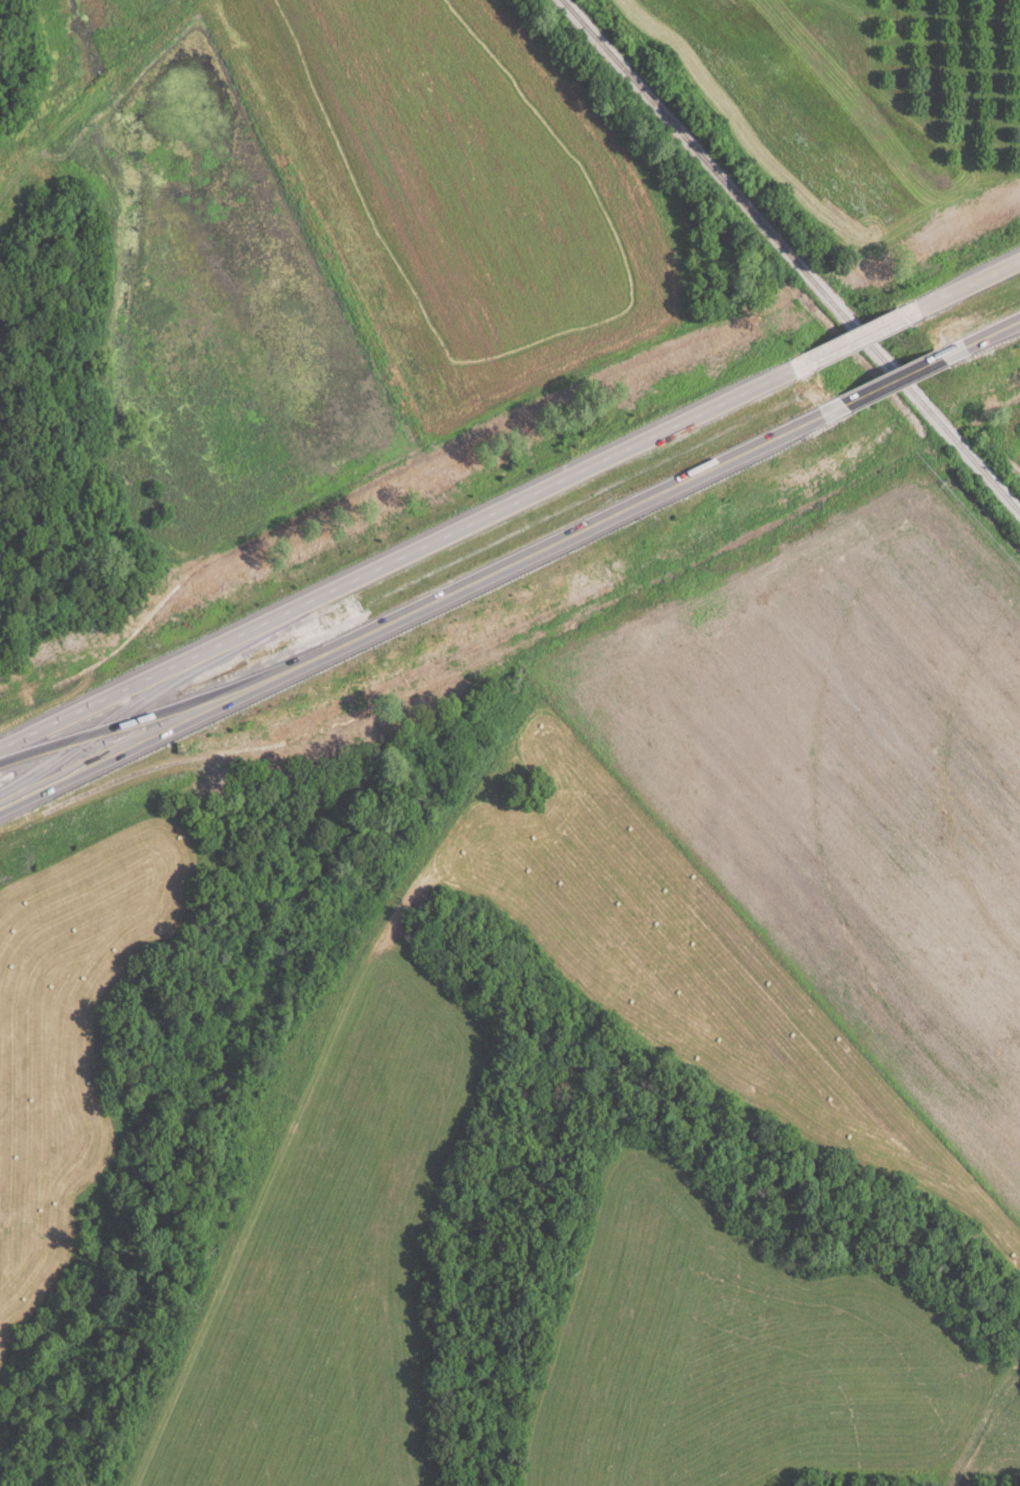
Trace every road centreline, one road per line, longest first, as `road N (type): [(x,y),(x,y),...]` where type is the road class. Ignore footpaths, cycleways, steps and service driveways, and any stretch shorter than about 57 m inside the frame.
road 1 (motorway): [(0,812),(849,403)]
road 2 (motorway): [(812,361),(0,753)]
road 3 (motorway): [(1019,260),(895,319)]

